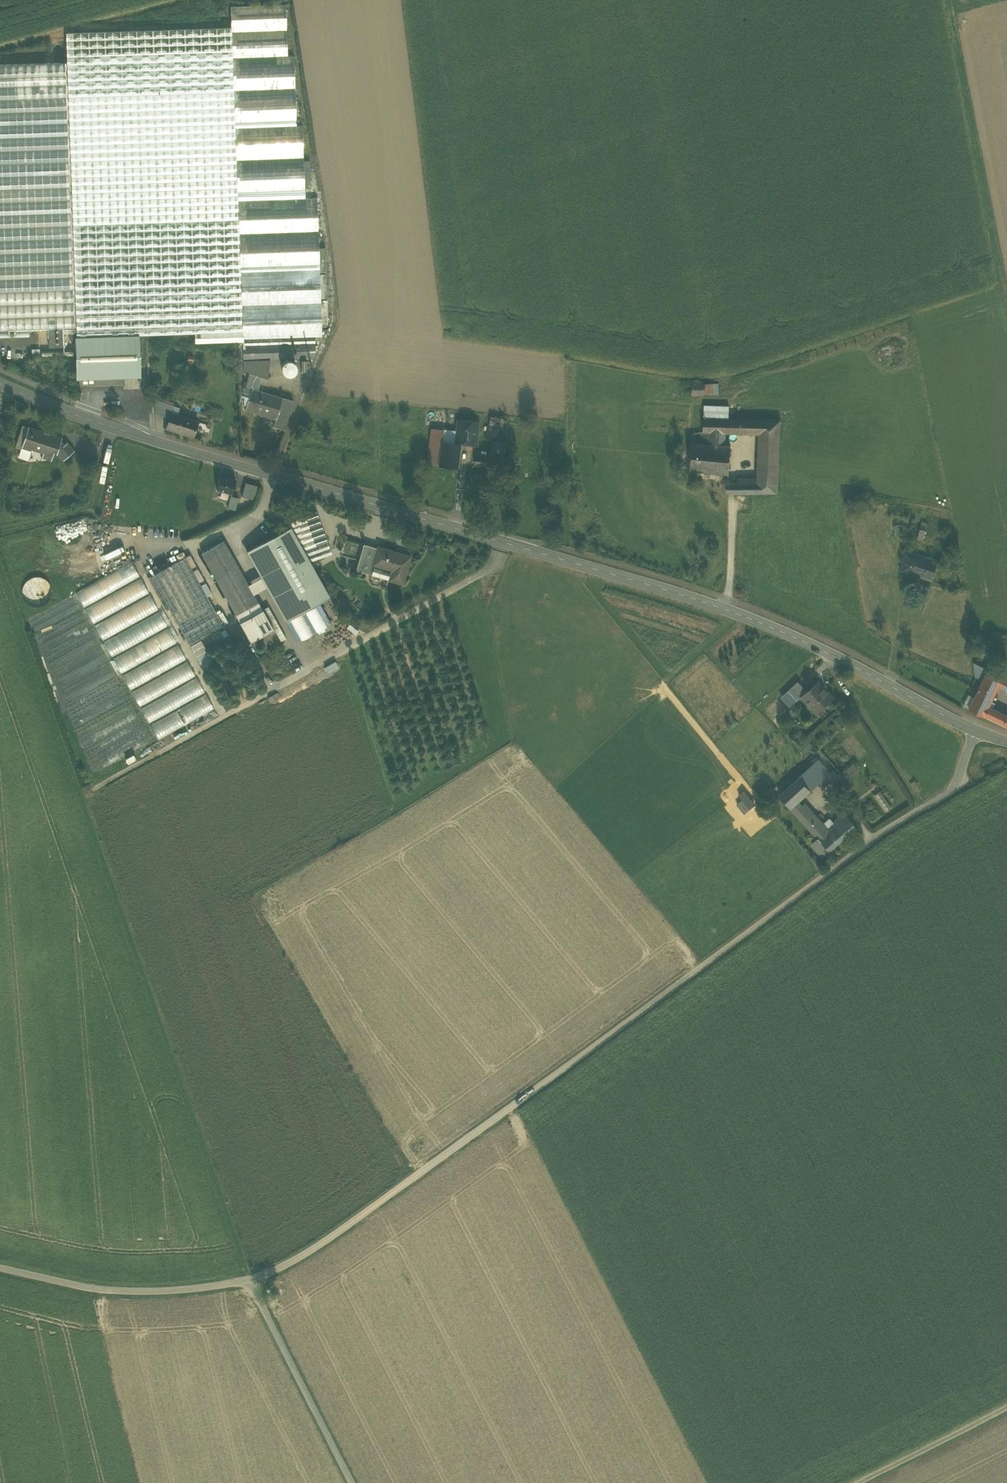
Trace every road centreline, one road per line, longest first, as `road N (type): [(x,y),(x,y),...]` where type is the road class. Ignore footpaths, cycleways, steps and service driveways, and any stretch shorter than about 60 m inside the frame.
road 1 (tertiary): [(0,383),(133,433),(725,609),(795,636),(976,732)]
road 2 (unclassified): [(250,1280),(319,1247),(957,785),(976,732)]
road 3 (track): [(0,565),(250,1280)]
road 4 (track): [(1006,311),(946,0)]
road 5 (unclassified): [(250,1280),(98,1289),(0,1266)]
road 6 (unclassified): [(359,1482),(250,1280)]
road 7 (track): [(81,799),(273,690)]
road 8 (track): [(112,426),(93,508),(0,532)]
road 9 (track): [(846,1482),(1006,1401)]

